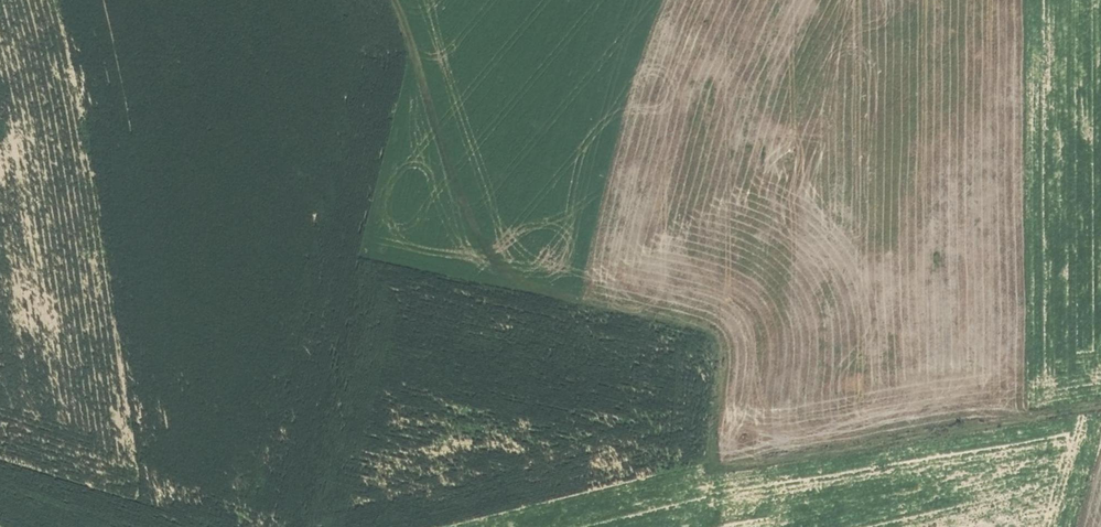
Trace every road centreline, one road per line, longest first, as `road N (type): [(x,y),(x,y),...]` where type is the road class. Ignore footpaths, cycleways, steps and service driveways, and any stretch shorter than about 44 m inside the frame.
road 1 (track): [(395,0),(469,239),(498,276),(527,292),(672,317),(713,335),(725,359),(709,462),(733,472)]
road 2 (track): [(1100,409),(733,472)]

